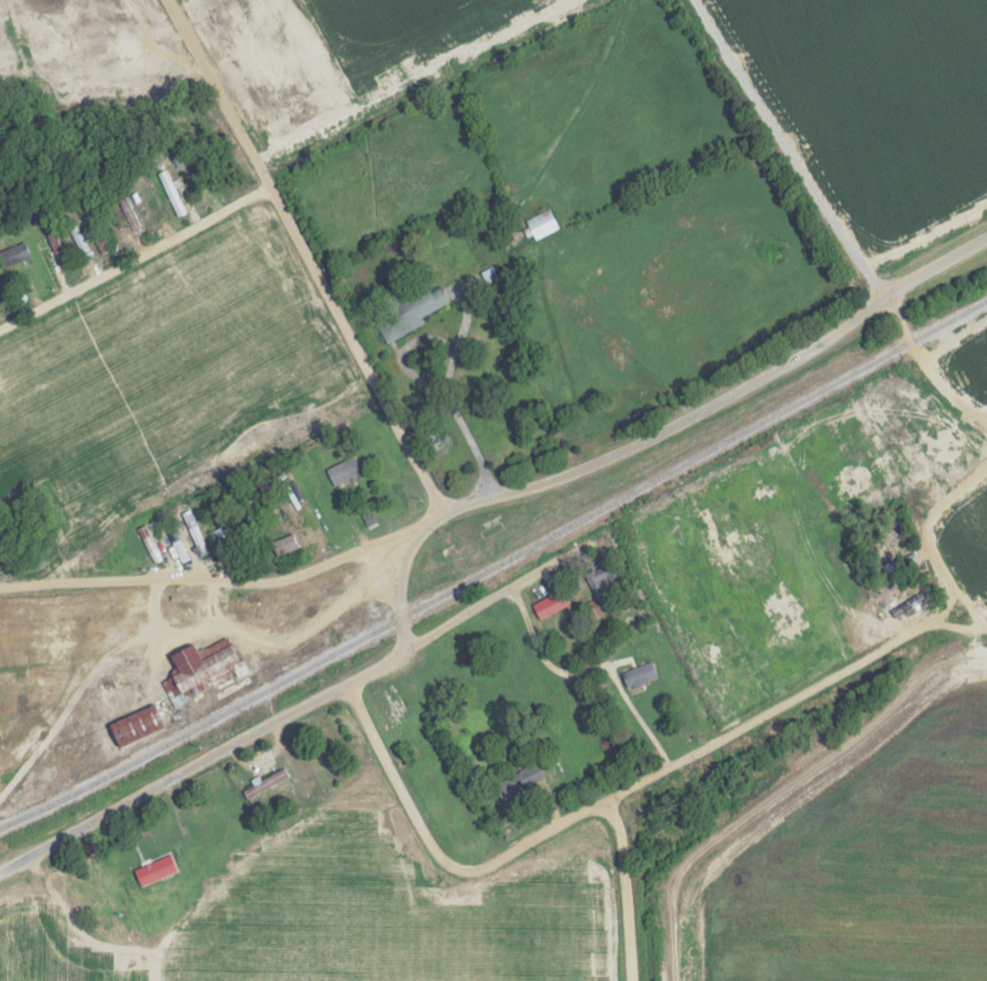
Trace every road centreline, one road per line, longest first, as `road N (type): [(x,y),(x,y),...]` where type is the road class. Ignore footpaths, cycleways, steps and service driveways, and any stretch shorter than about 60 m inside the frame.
road 1 (residential): [(337,686),(428,846),(452,869),(478,869),(900,635),(924,615),(925,526),(986,461)]
road 2 (tertiary): [(416,534),(460,508),(619,455),(986,238)]
road 3 (residential): [(448,513),(167,0)]
road 4 (residential): [(986,433),(926,374),(685,0)]
road 5 (tertiary): [(0,869),(337,686)]
road 6 (track): [(0,328),(268,187)]
road 7 (track): [(510,241),(472,296),(464,327),(464,385),(501,496)]
road 8 (residential): [(163,580),(265,579),(416,534)]
road 9 (residential): [(628,980),(623,846),(603,799)]
road 10 (residential): [(399,649),(559,563)]
road 11 (residential): [(290,638),(170,626),(163,580)]
road 12 (residential): [(163,580),(0,583)]
road 13 (track): [(290,638),(403,561)]

